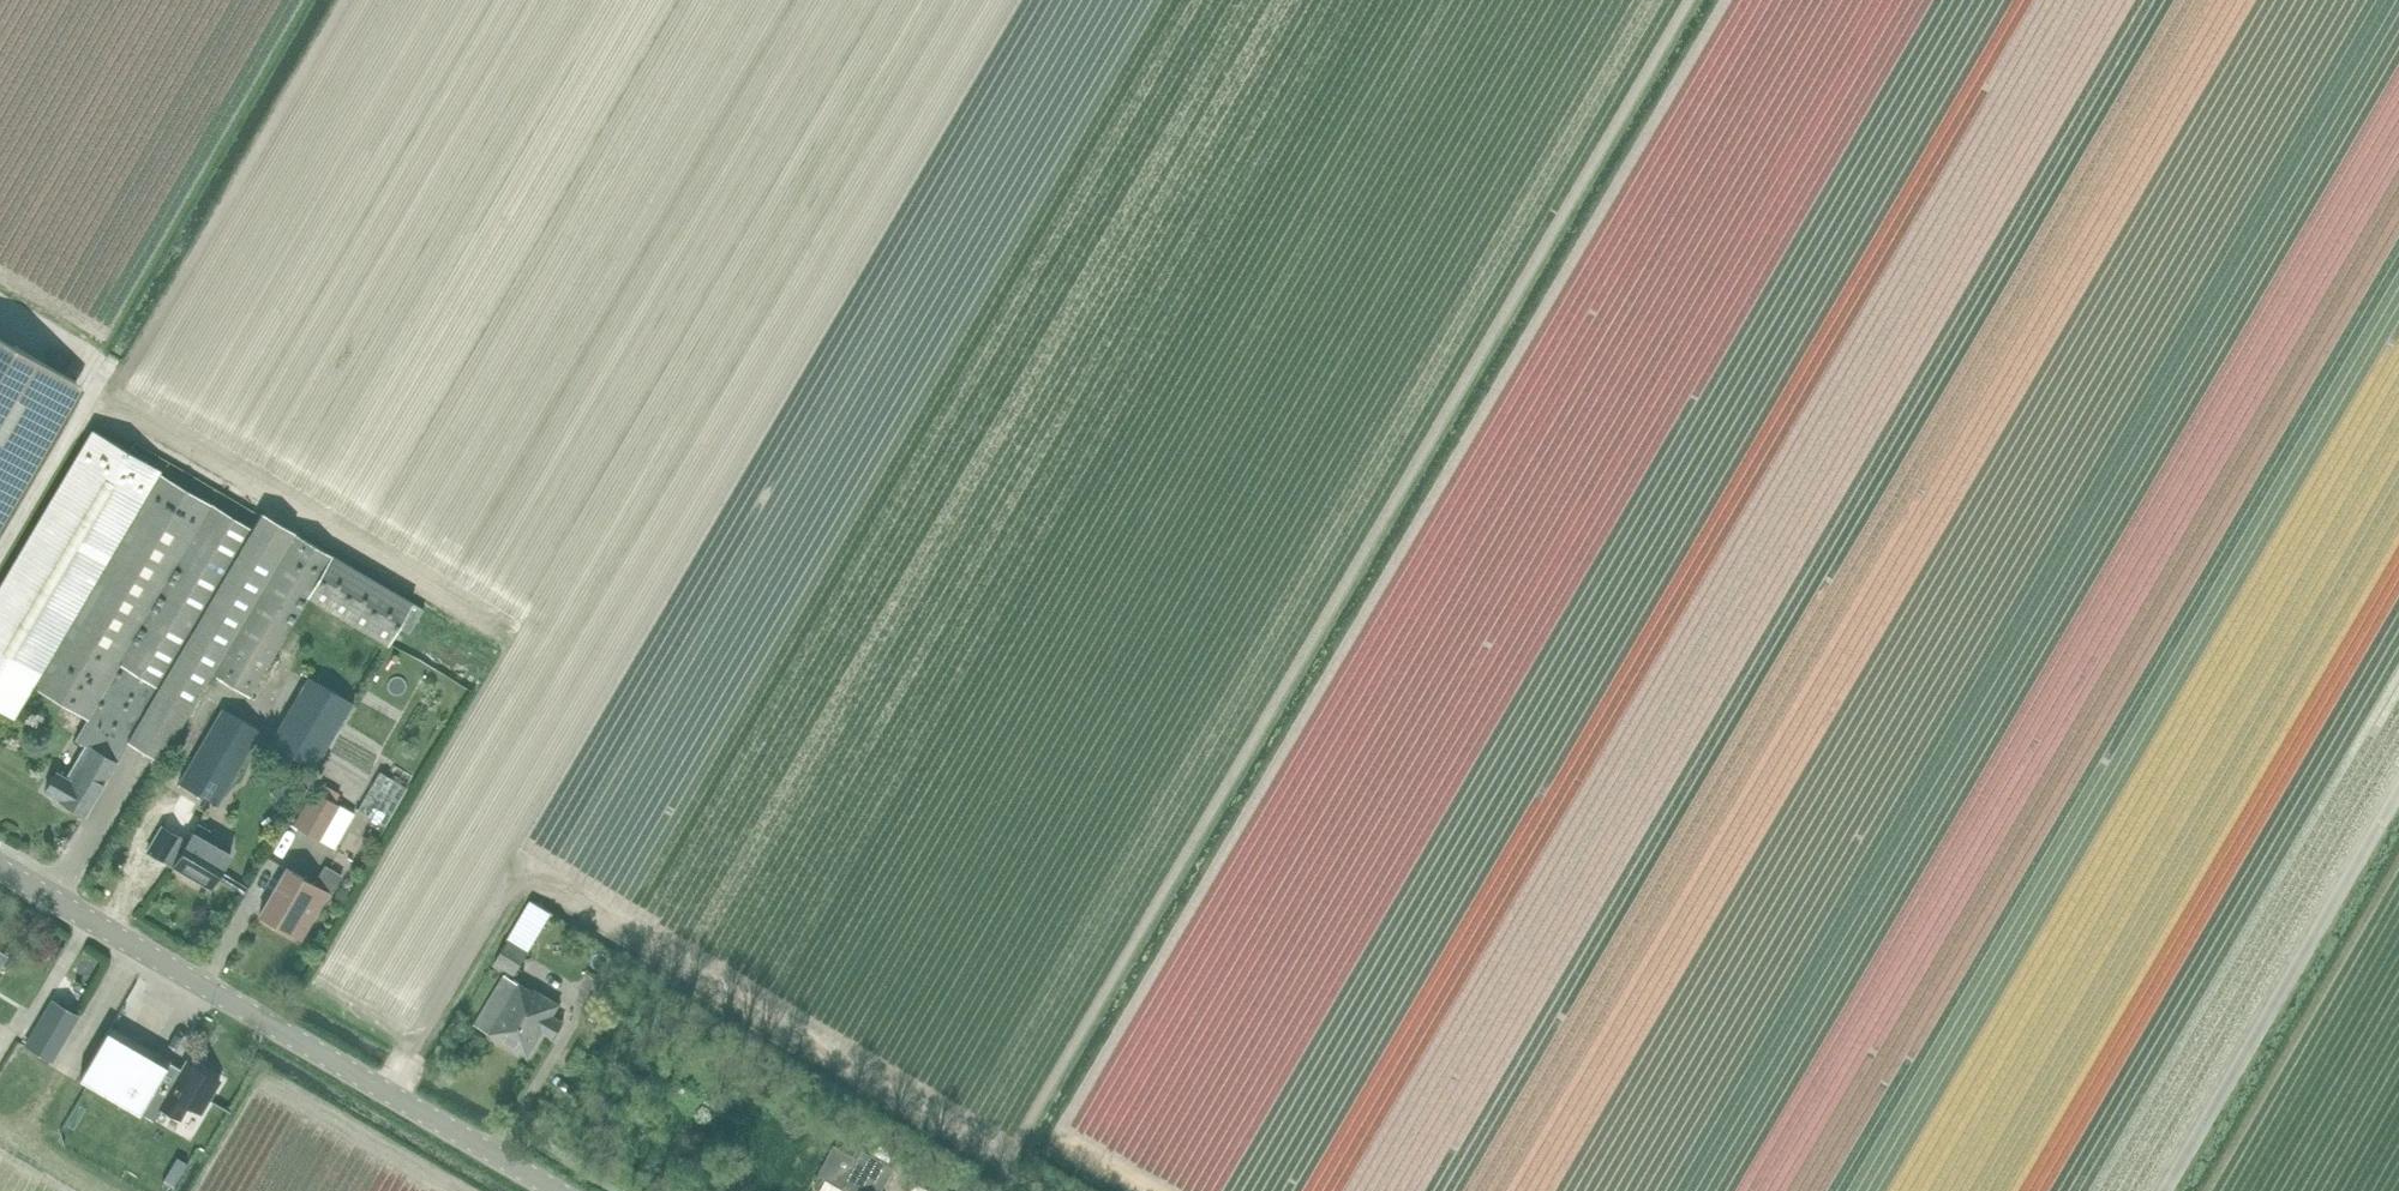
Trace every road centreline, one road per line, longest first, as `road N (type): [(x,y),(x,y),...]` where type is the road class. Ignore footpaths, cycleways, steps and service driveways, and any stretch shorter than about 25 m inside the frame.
road 1 (unclassified): [(556,1190),(0,869)]

